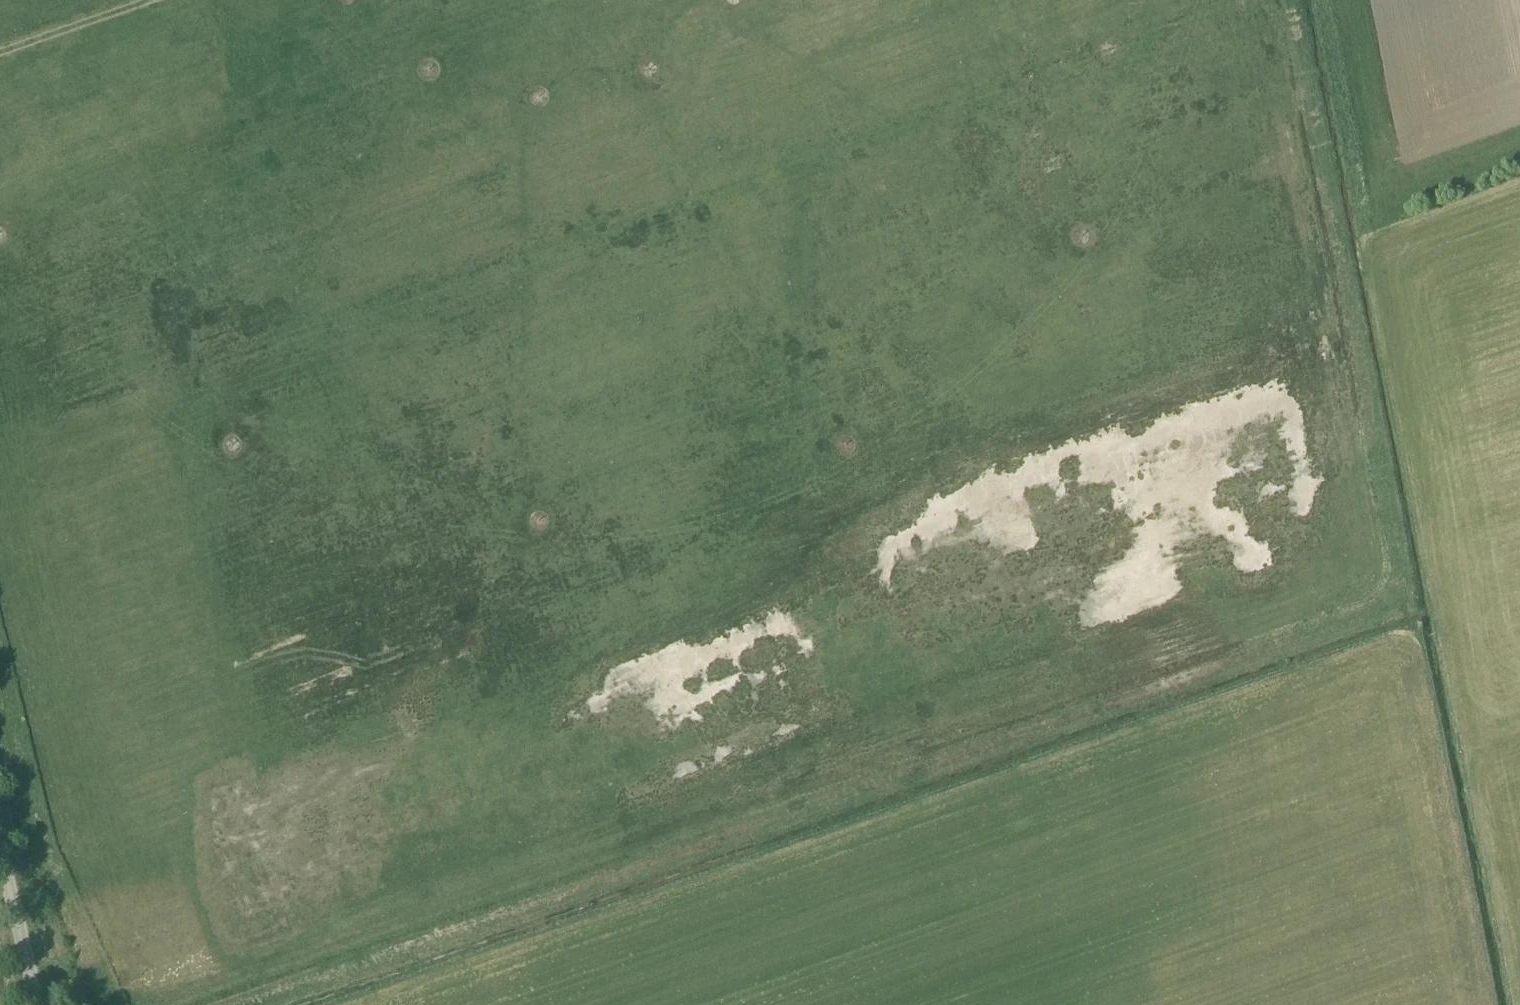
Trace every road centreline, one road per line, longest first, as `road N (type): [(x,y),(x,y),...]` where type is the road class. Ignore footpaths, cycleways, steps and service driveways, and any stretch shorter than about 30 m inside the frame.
road 1 (track): [(0,52),(150,0)]
road 2 (unclassified): [(38,1004),(0,855)]

